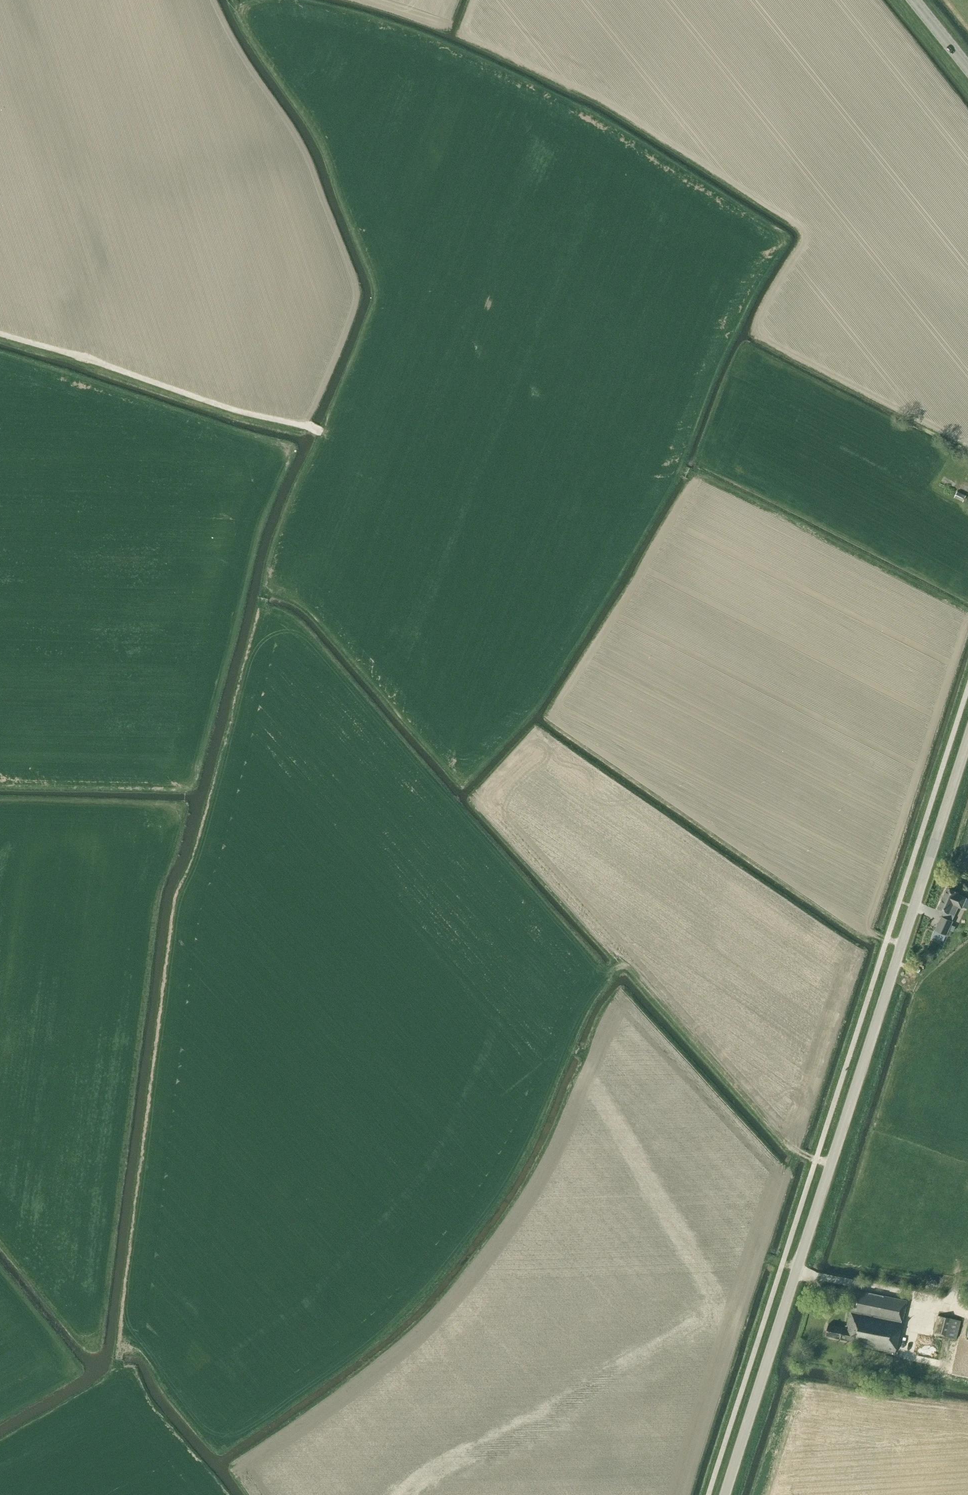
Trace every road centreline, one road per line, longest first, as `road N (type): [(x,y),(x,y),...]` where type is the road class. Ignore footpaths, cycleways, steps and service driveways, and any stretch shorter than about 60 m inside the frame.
road 1 (tertiary): [(725,1494),(967,740)]

